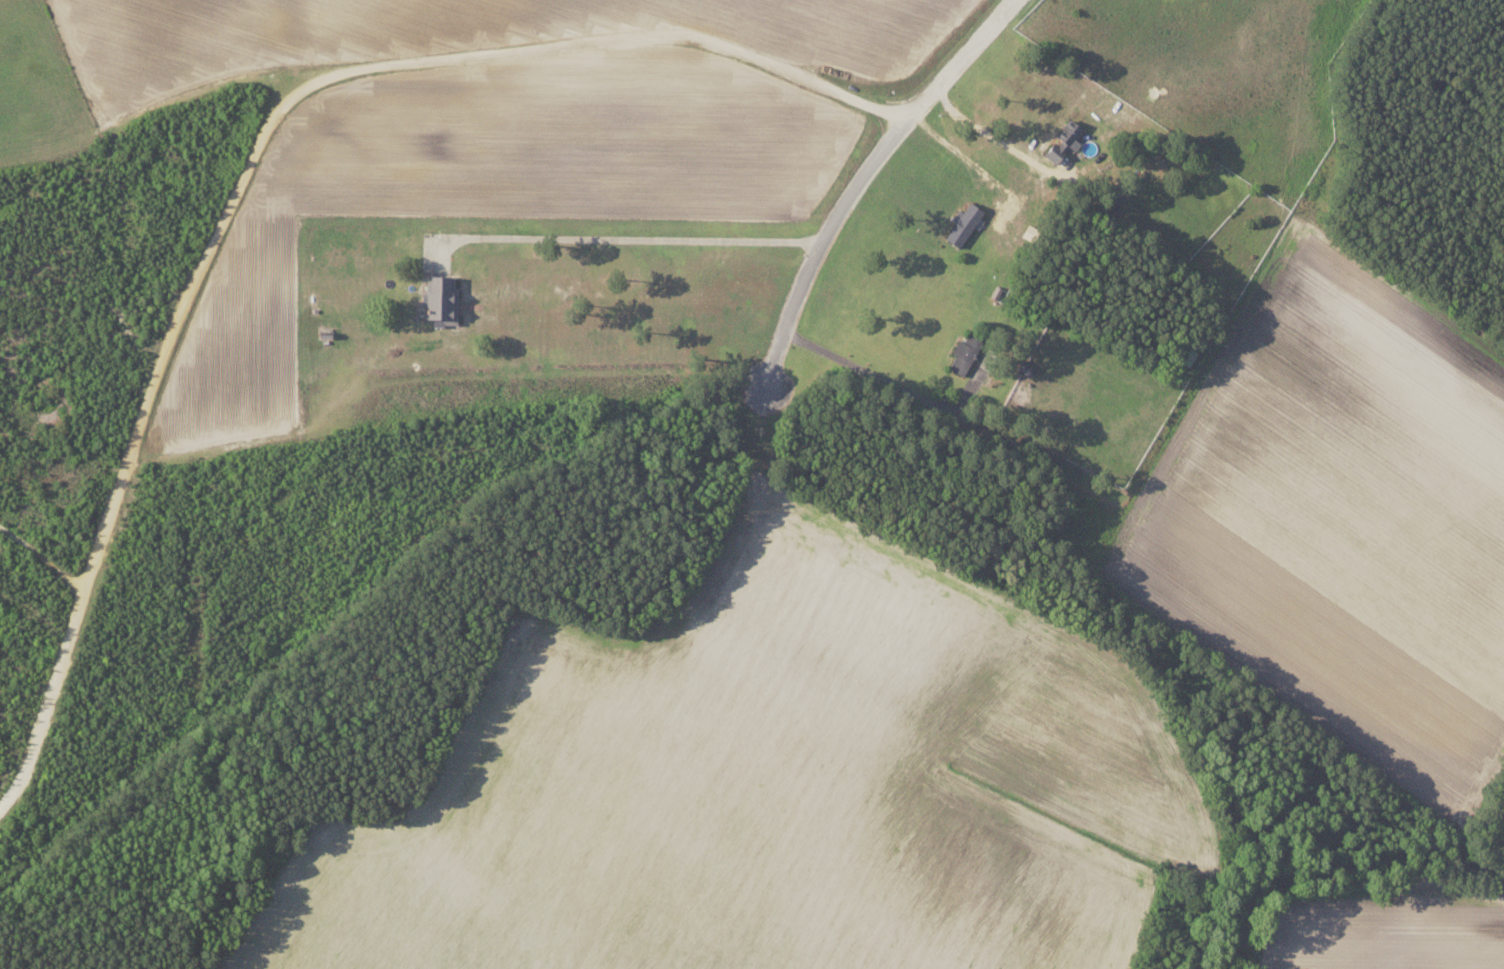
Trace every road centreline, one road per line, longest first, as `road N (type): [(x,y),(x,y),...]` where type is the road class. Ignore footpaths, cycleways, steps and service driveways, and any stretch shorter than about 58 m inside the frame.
road 1 (track): [(900,123),(669,40),(342,72),(284,102),(241,181),(127,463),(69,666),(20,800),(0,819)]
road 2 (residential): [(768,386),(800,285),(828,229),(900,123),(1016,0)]

